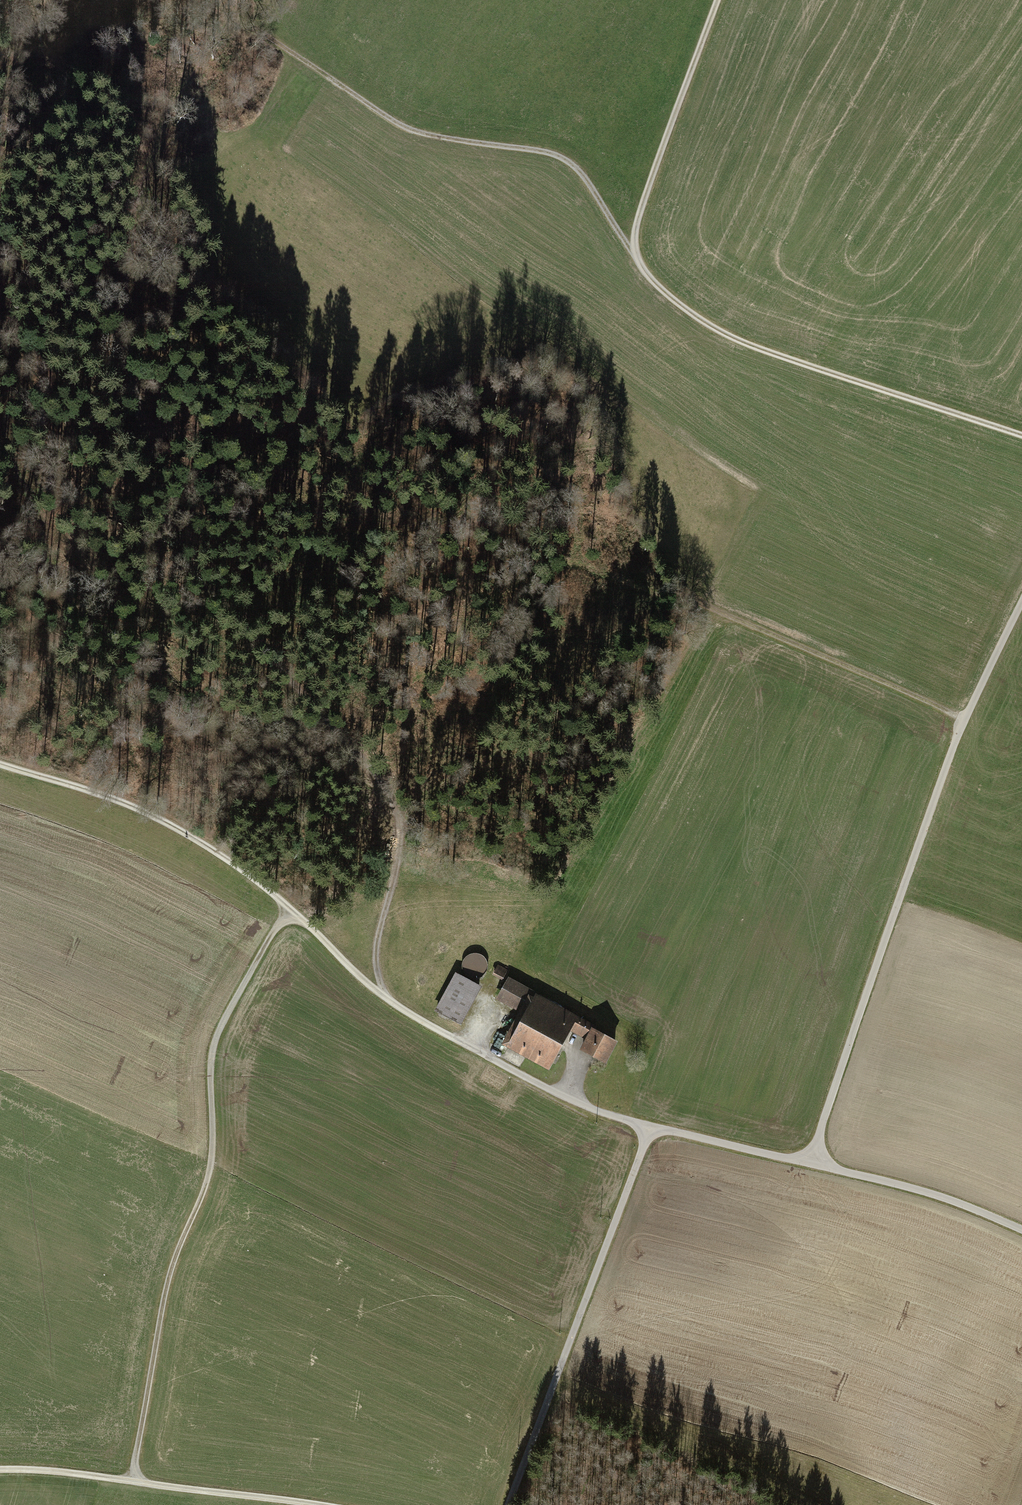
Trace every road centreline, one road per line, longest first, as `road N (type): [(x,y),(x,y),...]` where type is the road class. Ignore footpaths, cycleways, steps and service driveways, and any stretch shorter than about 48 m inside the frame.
road 1 (track): [(237,0),(142,216),(125,324),(176,546),(391,792),(405,825),(373,957),(389,998)]
road 2 (track): [(1021,437),(748,343),(701,318),(636,255),(642,211),(719,0)]
road 3 (track): [(293,910),(214,1051),(210,1169),(166,1291),(130,1481)]
road 4 (track): [(1021,600),(961,727),(812,1164)]
road 5 (track): [(502,1064),(389,998),(293,910),(161,820),(0,763)]
road 6 (track): [(502,1064),(600,1112),(948,1198),(1021,1231)]
road 7 (track): [(636,255),(574,164),(557,153),(413,131),(229,14)]
road 8 (track): [(650,1125),(506,1504)]
road 9 (track): [(324,1504),(0,1470)]
road 10 (track): [(966,717),(724,614)]

